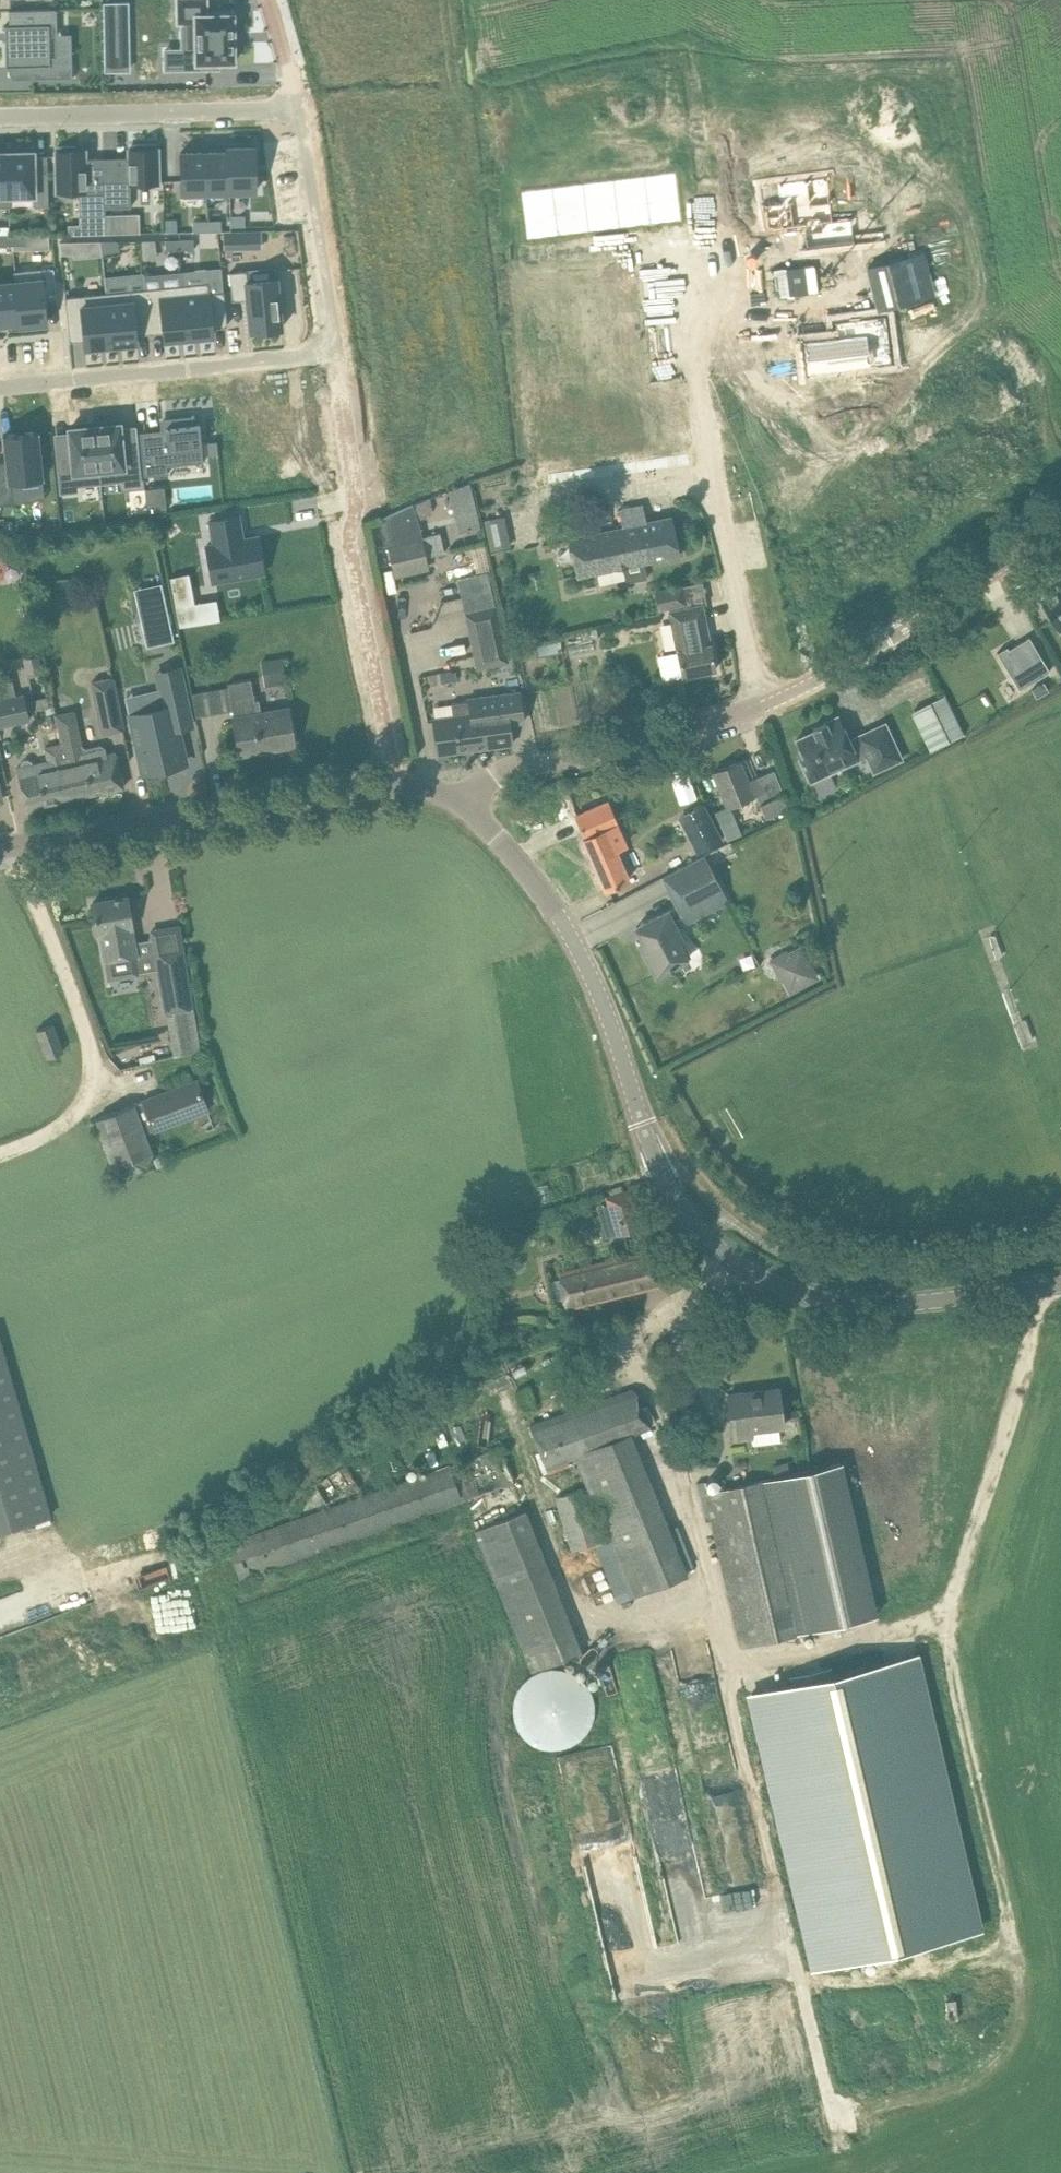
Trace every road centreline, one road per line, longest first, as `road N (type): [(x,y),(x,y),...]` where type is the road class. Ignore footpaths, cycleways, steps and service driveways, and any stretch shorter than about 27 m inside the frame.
road 1 (track): [(1045,1287),(943,1620),(1020,2015),(1004,2056),(973,2086),(830,2117)]
road 2 (tertiary): [(1060,1285),(844,1304),(790,1290),(708,1241),(663,1177),(598,991),(556,913),(465,803)]
road 3 (residential): [(765,707),(691,374),(674,234)]
road 4 (tertiary): [(0,850),(398,786),(465,803)]
road 5 (unclassified): [(765,707),(890,641),(1060,529)]
road 6 (residential): [(333,351),(0,387)]
road 7 (unclassified): [(465,803),(507,771),(765,707)]
road 8 (residential): [(0,115),(295,106)]
road 9 (residential): [(295,106),(333,351)]
road 10 (residential): [(333,351),(358,507),(352,534)]

